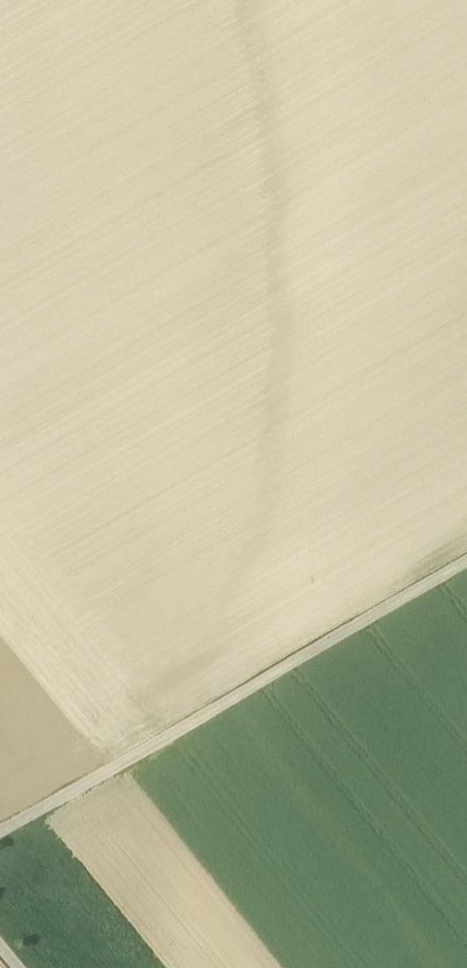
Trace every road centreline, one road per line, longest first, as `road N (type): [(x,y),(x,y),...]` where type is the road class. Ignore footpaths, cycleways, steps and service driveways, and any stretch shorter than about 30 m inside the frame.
road 1 (track): [(0,840),(56,816),(466,577)]

